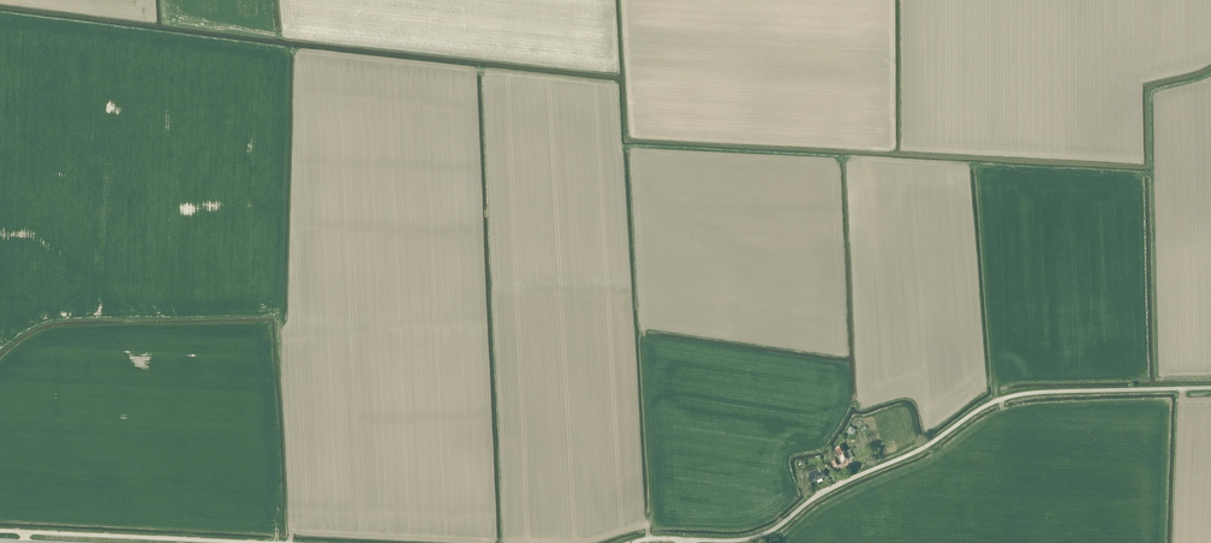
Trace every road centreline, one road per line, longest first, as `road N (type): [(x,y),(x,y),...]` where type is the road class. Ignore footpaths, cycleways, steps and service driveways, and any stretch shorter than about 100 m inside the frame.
road 1 (unclassified): [(686,539),(766,533),(822,492),(914,452),(1005,398),(1210,387)]
road 2 (unclassified): [(26,532),(274,542)]

